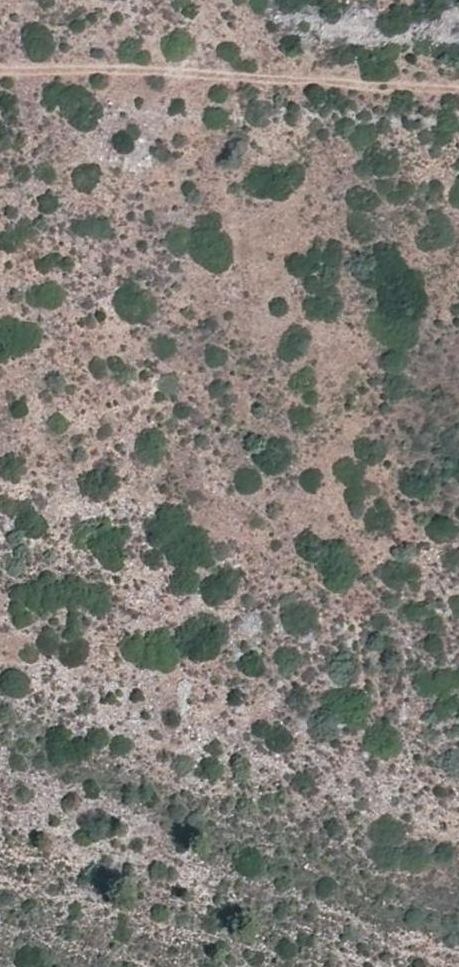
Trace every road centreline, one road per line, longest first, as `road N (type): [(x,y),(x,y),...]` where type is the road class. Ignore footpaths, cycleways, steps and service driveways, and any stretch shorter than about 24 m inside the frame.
road 1 (track): [(458,91),(115,61),(0,73)]

